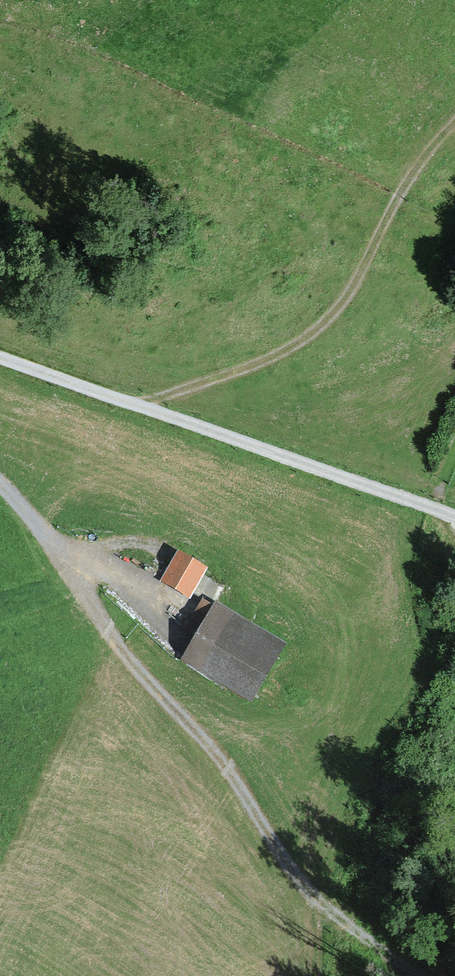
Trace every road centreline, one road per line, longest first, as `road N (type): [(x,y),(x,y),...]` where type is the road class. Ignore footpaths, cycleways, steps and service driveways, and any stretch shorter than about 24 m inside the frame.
road 1 (track): [(66,547),(103,623),(214,746),(308,893),(417,975)]
road 2 (track): [(454,517),(0,359)]
road 3 (track): [(454,123),(398,196),(347,296),(317,329),(267,359),(134,406)]
road 4 (track): [(160,622),(0,483)]

